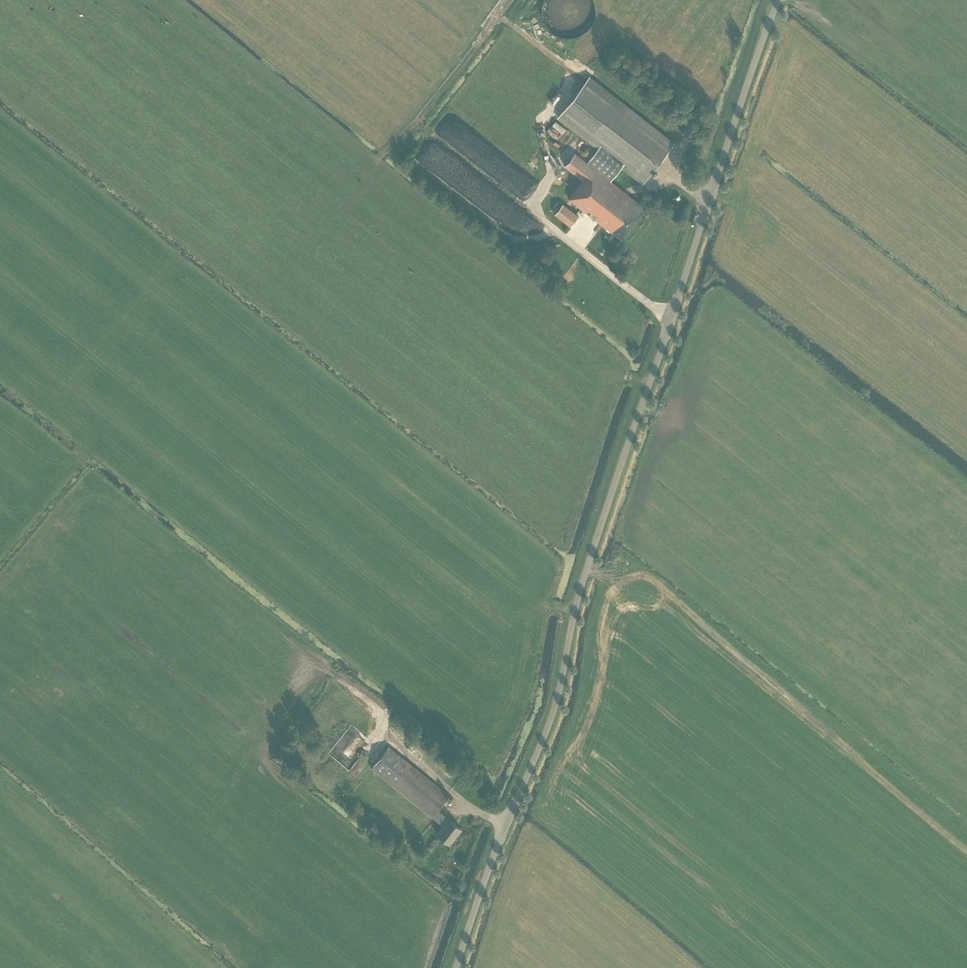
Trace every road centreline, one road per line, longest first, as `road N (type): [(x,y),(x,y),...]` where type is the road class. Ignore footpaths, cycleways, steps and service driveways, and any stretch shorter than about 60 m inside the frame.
road 1 (unclassified): [(452,967),(547,732),(581,585),(778,0)]

